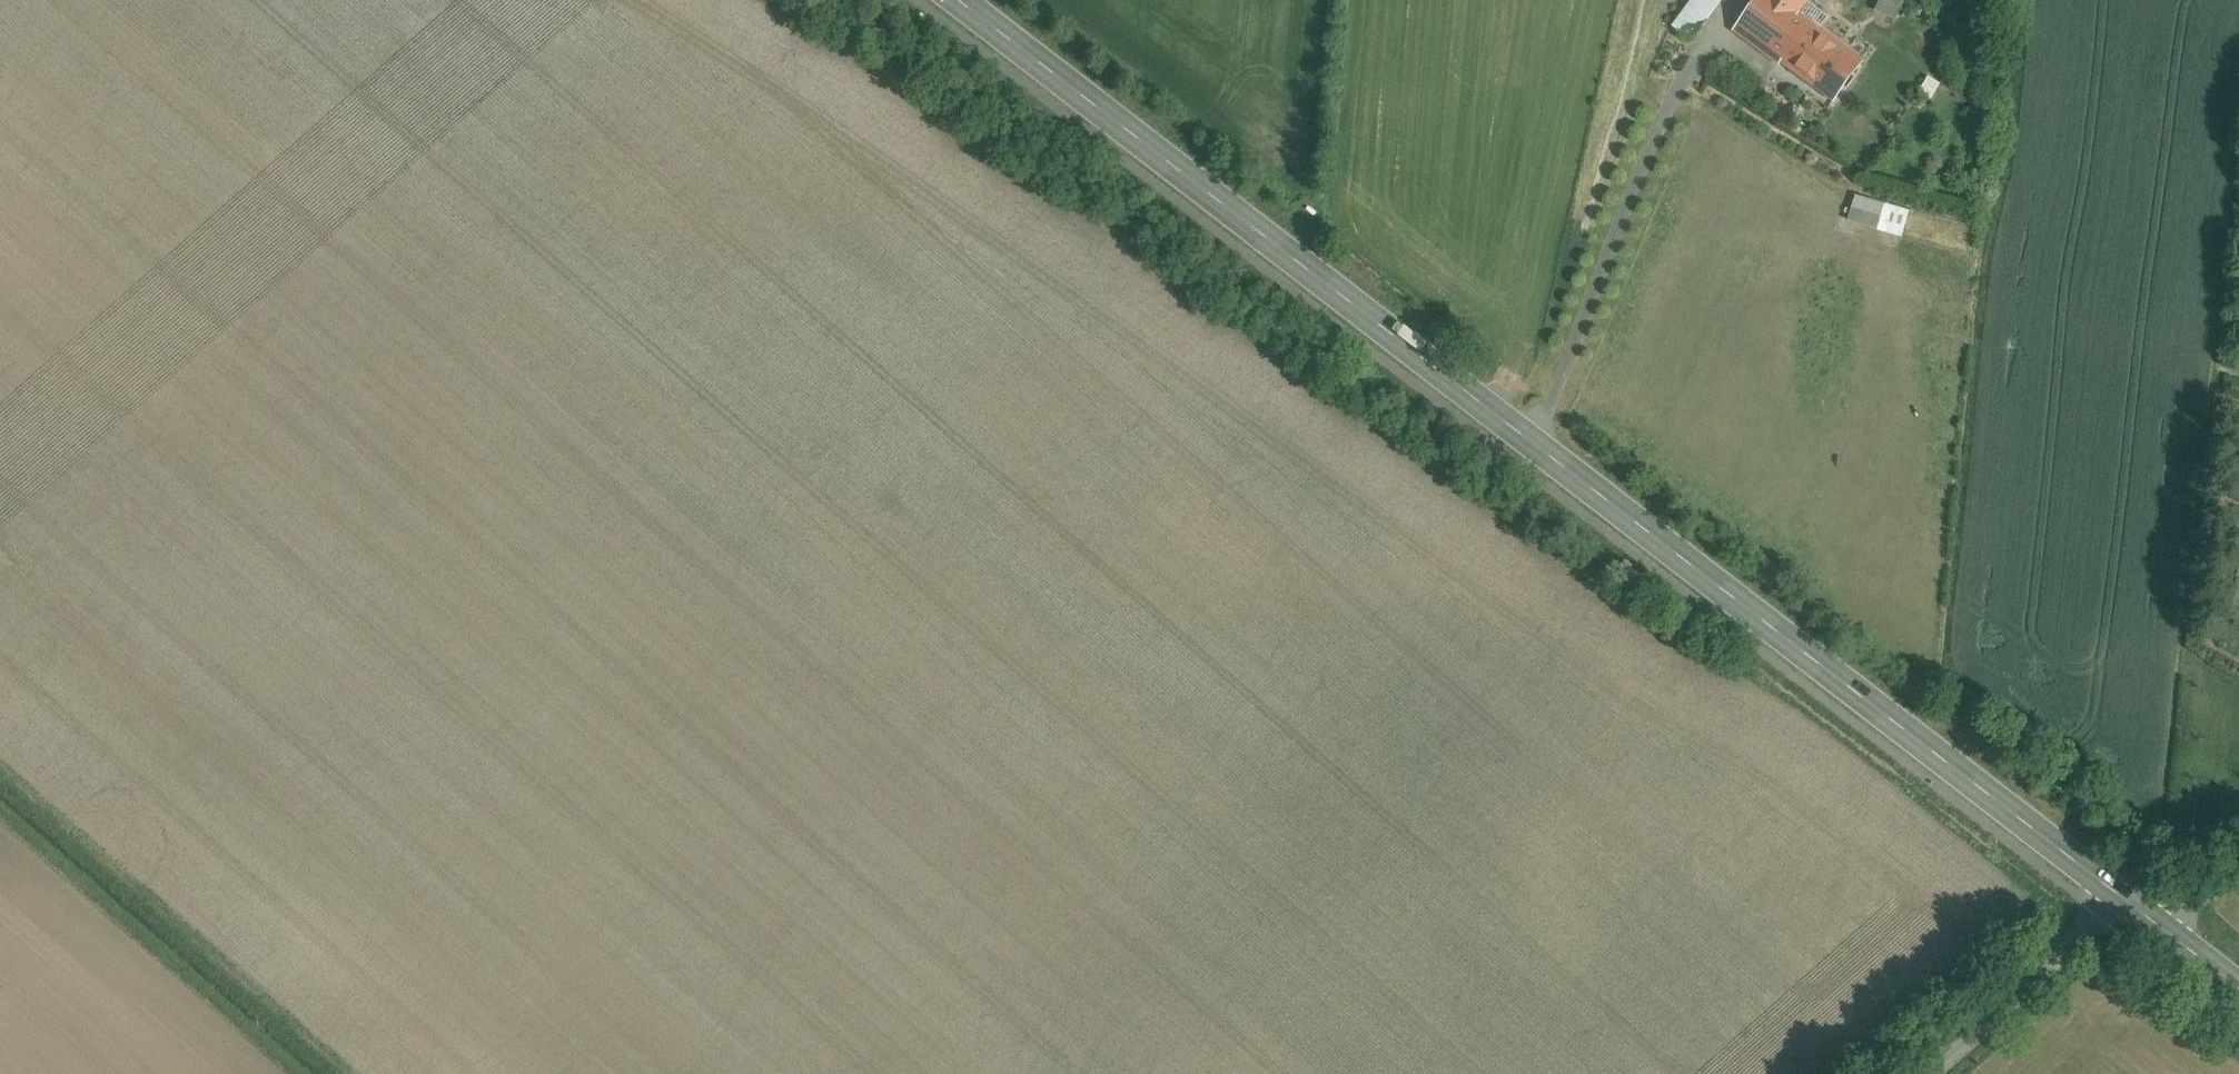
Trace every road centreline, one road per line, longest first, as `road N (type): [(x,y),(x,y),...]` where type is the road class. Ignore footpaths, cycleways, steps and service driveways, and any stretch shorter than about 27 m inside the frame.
road 1 (primary): [(2134,911),(952,0)]
road 2 (unclassified): [(1947,1073),(2134,911)]
road 3 (primary): [(2238,992),(2134,911)]

